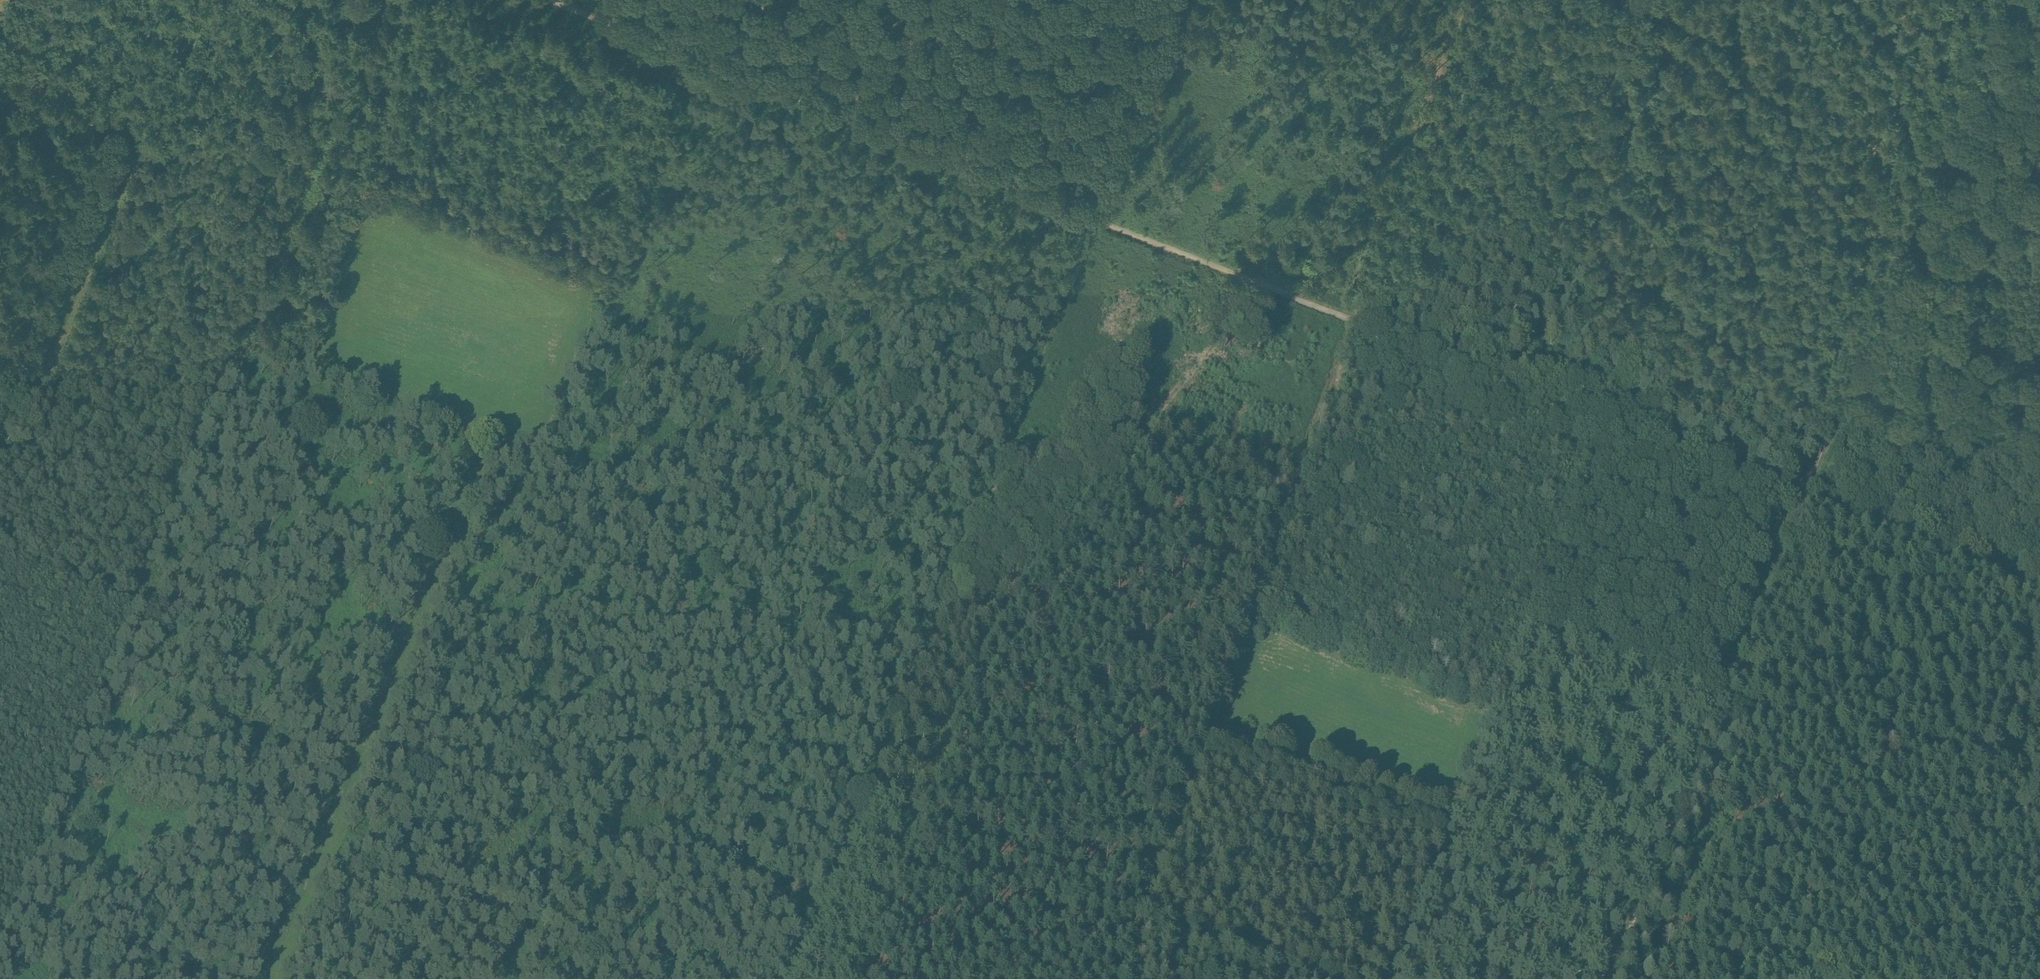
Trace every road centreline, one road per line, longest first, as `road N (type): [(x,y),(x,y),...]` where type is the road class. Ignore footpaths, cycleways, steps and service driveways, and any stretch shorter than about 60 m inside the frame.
road 1 (track): [(377,0),(174,522),(135,594),(0,938)]
road 2 (track): [(1095,213),(798,978)]
road 3 (track): [(1803,488),(1677,444),(1587,367),(1467,362),(1304,282),(1095,213)]
road 4 (track): [(1095,213),(535,0)]
road 5 (track): [(1803,488),(2014,0)]
road 6 (track): [(1604,978),(1803,488)]
road 7 (track): [(2039,590),(1803,488)]
road 8 (track): [(1176,0),(1095,213)]

